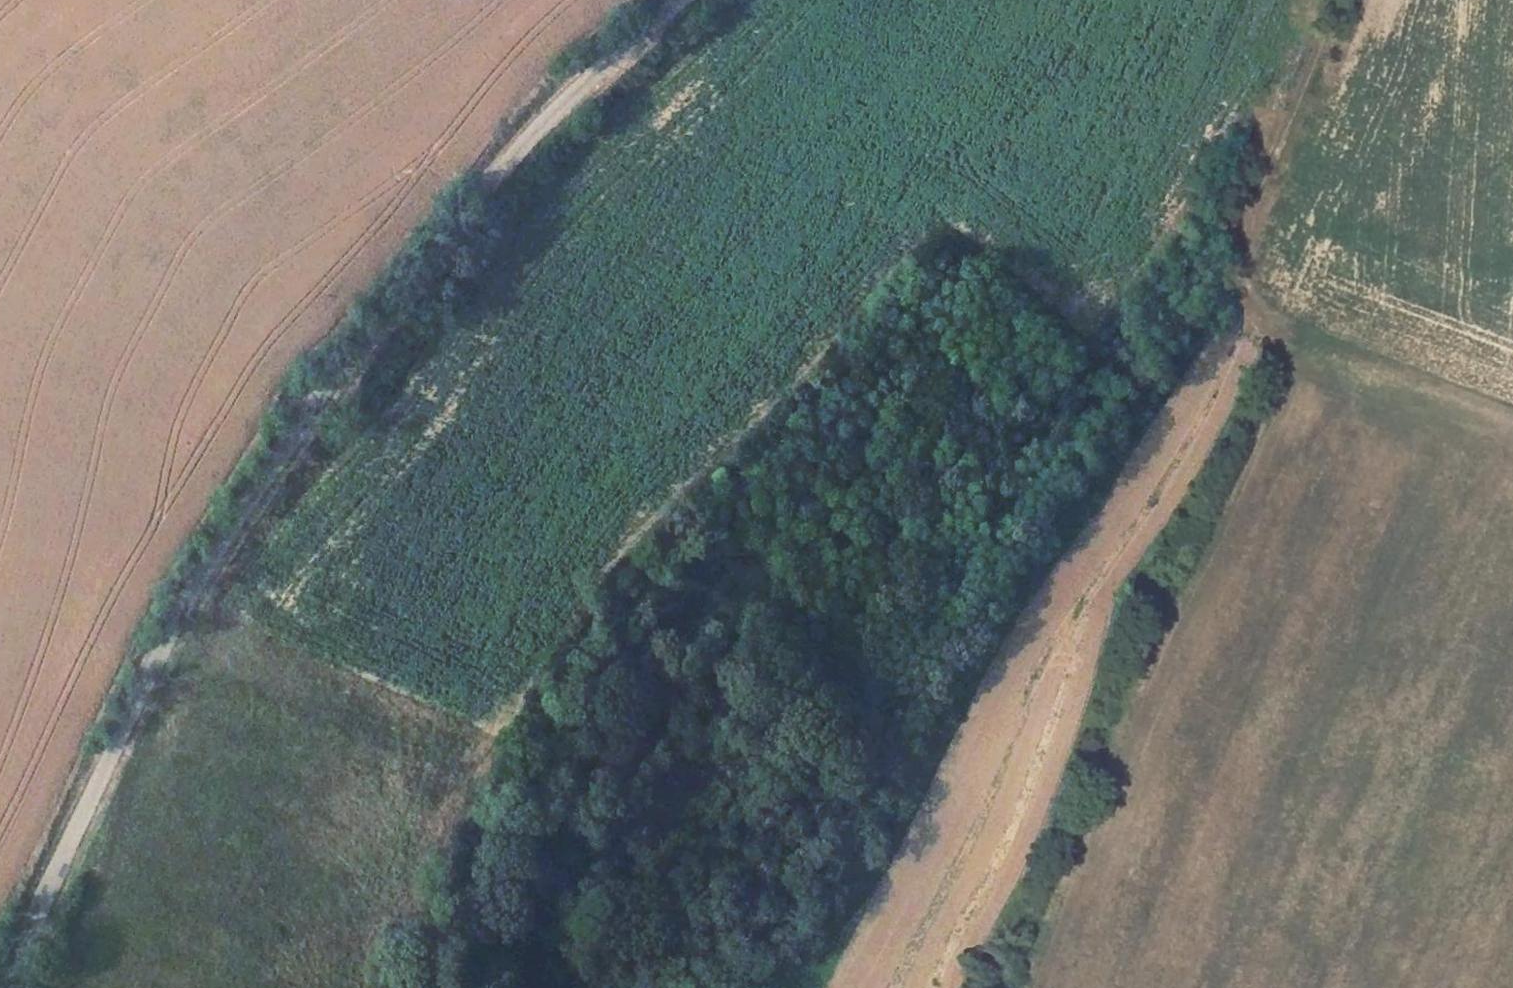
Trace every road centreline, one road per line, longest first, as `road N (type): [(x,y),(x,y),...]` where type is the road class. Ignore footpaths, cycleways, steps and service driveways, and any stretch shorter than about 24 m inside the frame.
road 1 (unclassified): [(678,0),(525,138),(270,473),(168,636),(0,985)]
road 2 (track): [(1328,0),(1269,160),(1223,240),(1144,341),(923,685),(692,987)]

